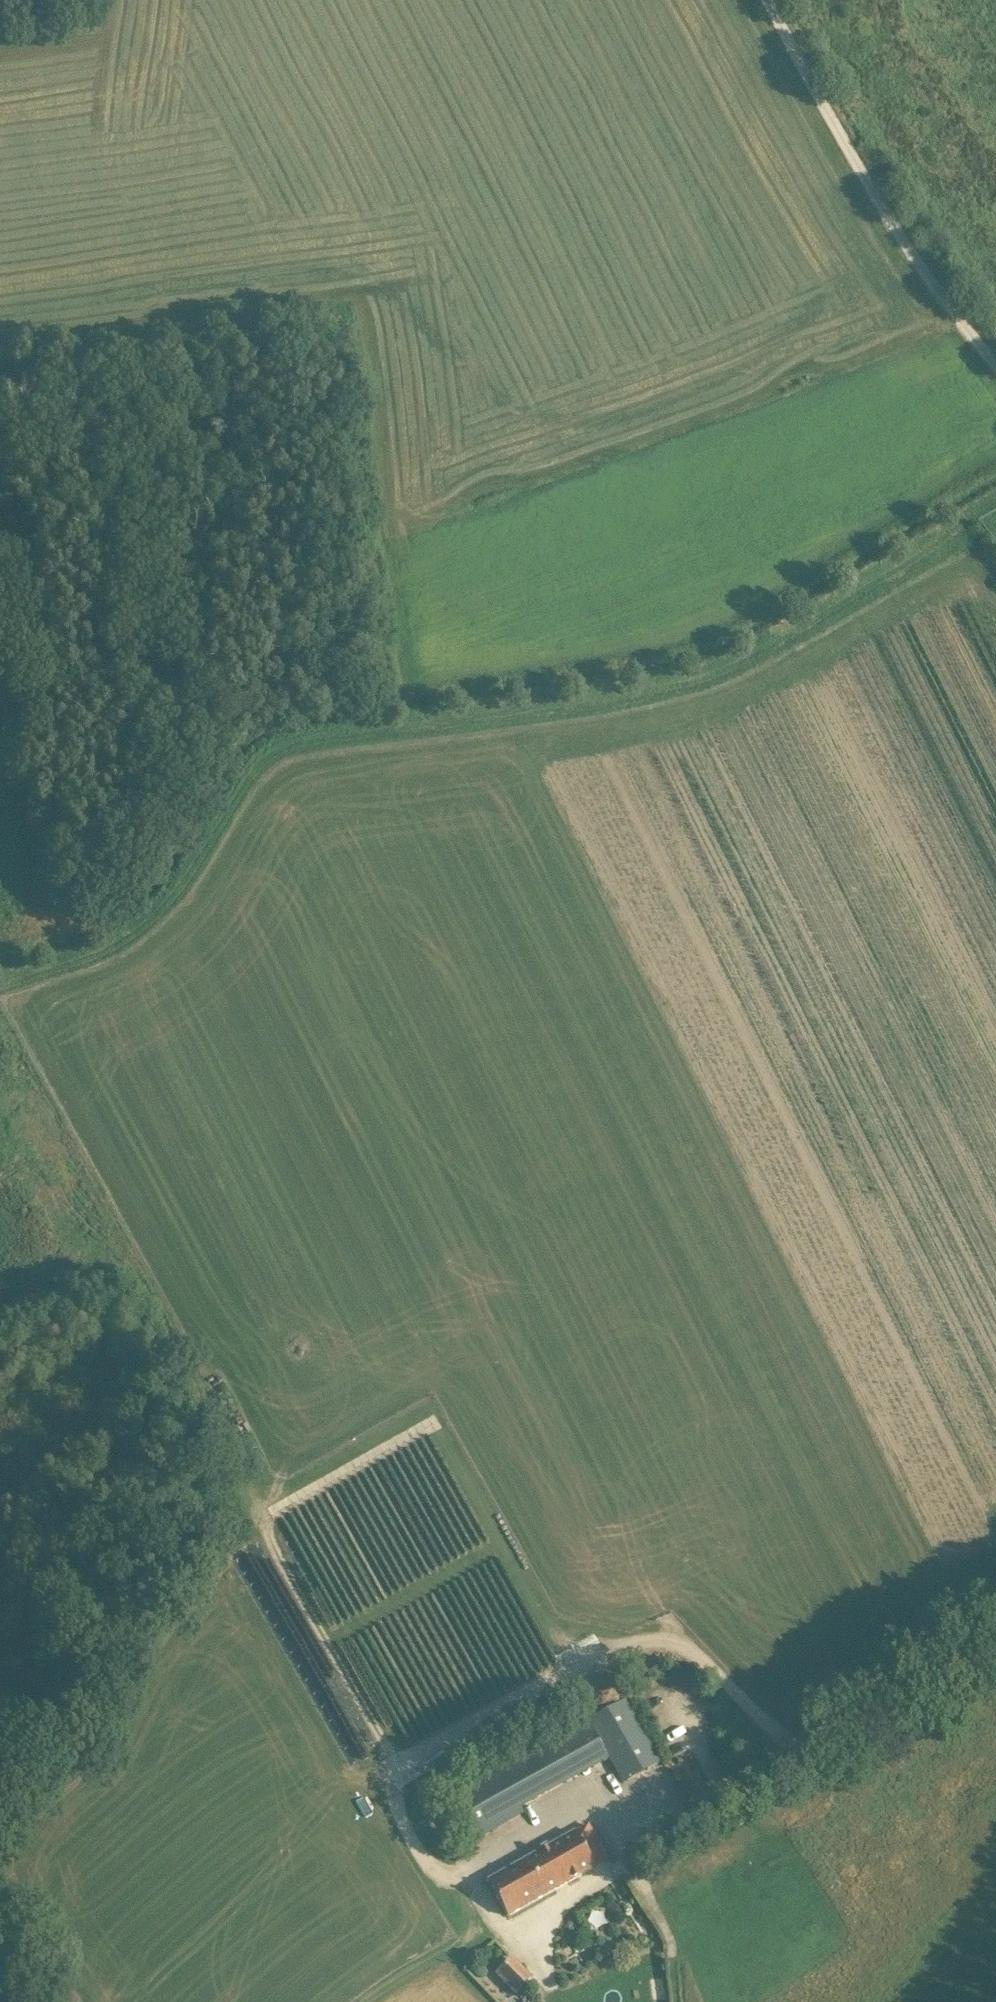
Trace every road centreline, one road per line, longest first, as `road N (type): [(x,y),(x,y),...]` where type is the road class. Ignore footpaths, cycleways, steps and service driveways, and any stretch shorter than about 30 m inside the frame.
road 1 (track): [(555,2001),(544,1922),(597,1882),(995,1658)]
road 2 (track): [(995,356),(871,185),(774,0)]
road 3 (track): [(367,2001),(457,1949),(544,1922)]

